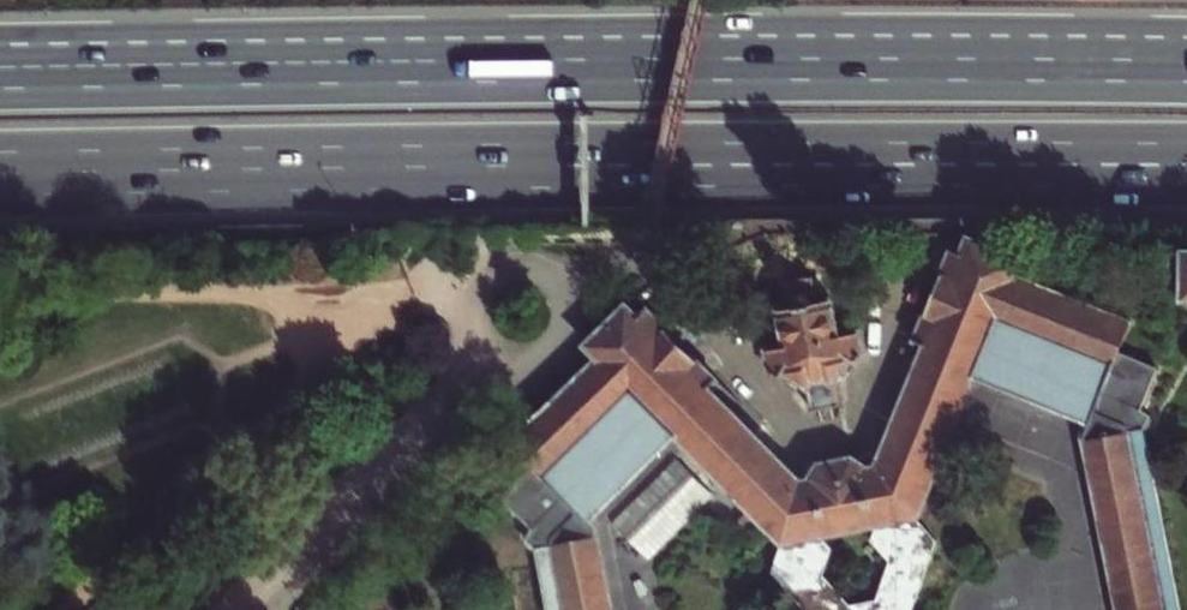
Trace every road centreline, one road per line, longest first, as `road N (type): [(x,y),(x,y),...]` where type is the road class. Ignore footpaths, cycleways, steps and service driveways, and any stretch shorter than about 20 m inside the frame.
road 1 (motorway): [(1186,67),(0,81)]
road 2 (motorway): [(0,176),(1186,165)]
road 3 (residential): [(247,609),(494,353)]
road 4 (residential): [(494,353),(524,360),(553,347),(567,304),(552,277),(523,265),(484,281),(472,318),(483,344)]

